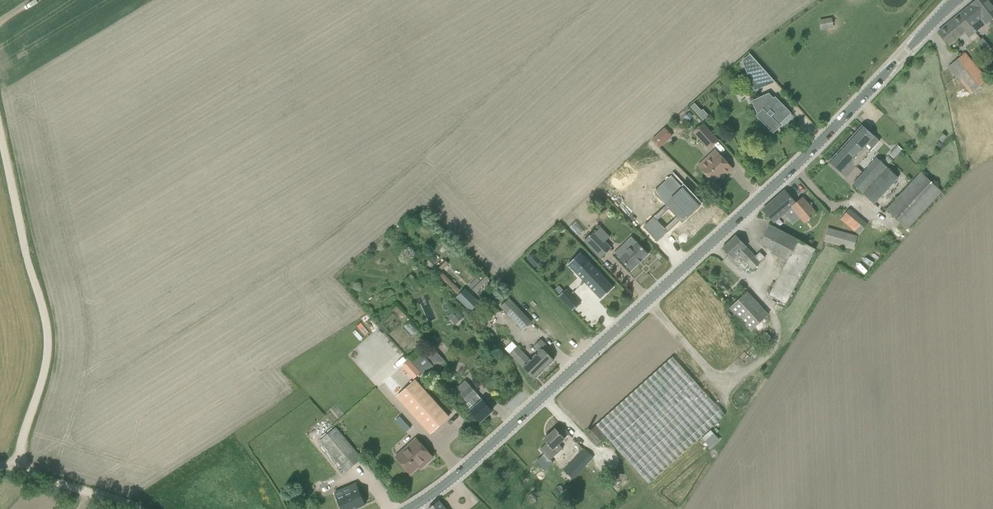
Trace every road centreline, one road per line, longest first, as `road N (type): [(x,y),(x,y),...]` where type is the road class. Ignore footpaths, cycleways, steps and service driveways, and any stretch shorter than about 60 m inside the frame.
road 1 (tertiary): [(410,508),(476,459),(761,198),(956,0)]
road 2 (track): [(0,122),(51,329),(52,354),(18,471)]
road 3 (track): [(133,508),(18,471)]

